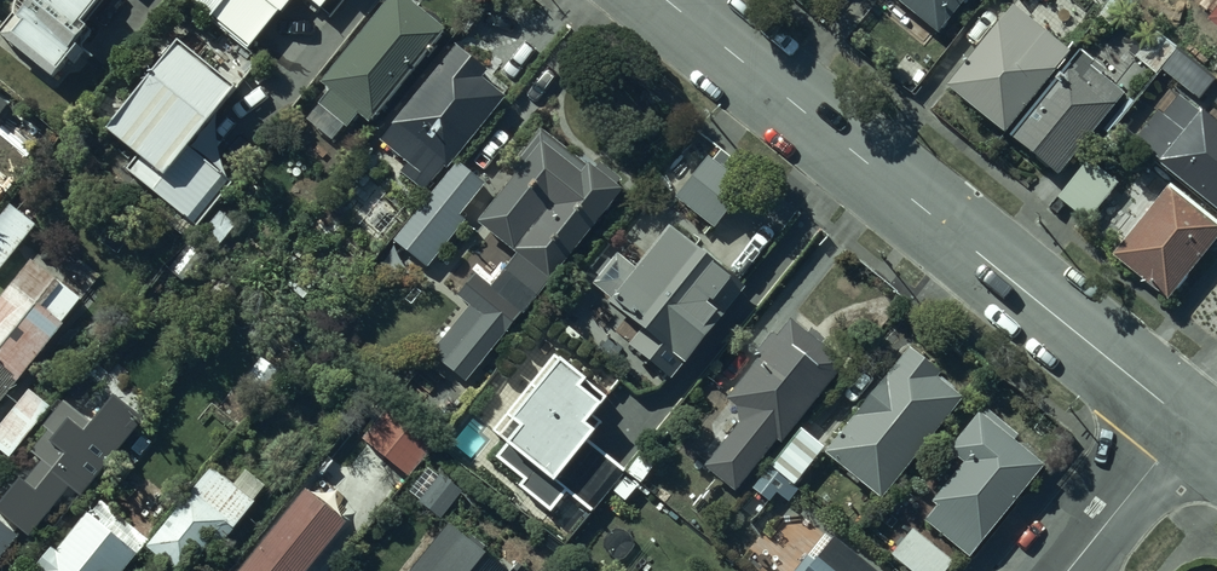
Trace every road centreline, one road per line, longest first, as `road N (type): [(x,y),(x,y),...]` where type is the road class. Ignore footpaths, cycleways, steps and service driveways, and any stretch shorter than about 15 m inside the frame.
road 1 (tertiary): [(666,0),(1185,423)]
road 2 (residential): [(1065,570),(1185,423)]

